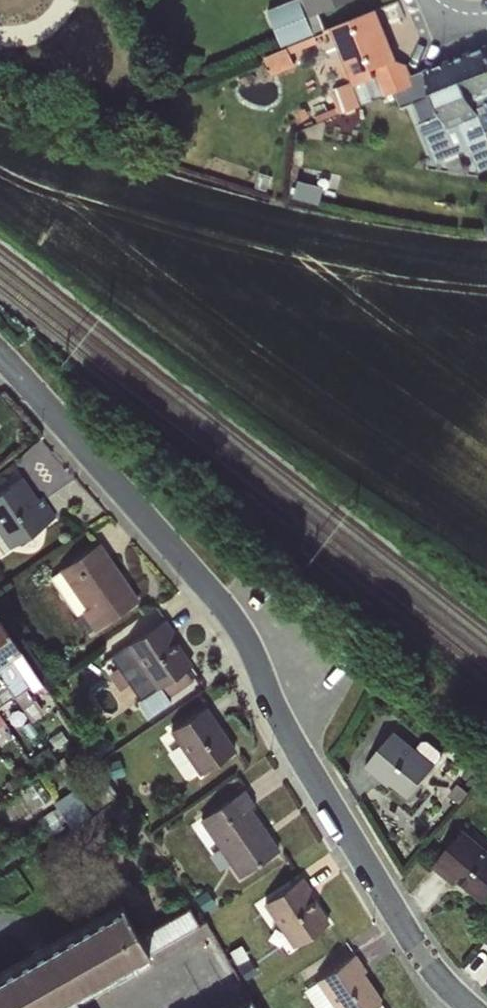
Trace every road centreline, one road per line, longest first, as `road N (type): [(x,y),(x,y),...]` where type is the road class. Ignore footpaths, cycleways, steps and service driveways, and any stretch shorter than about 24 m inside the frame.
road 1 (residential): [(0,352),(124,486),(254,647),(272,699),(359,847),(470,1007)]

